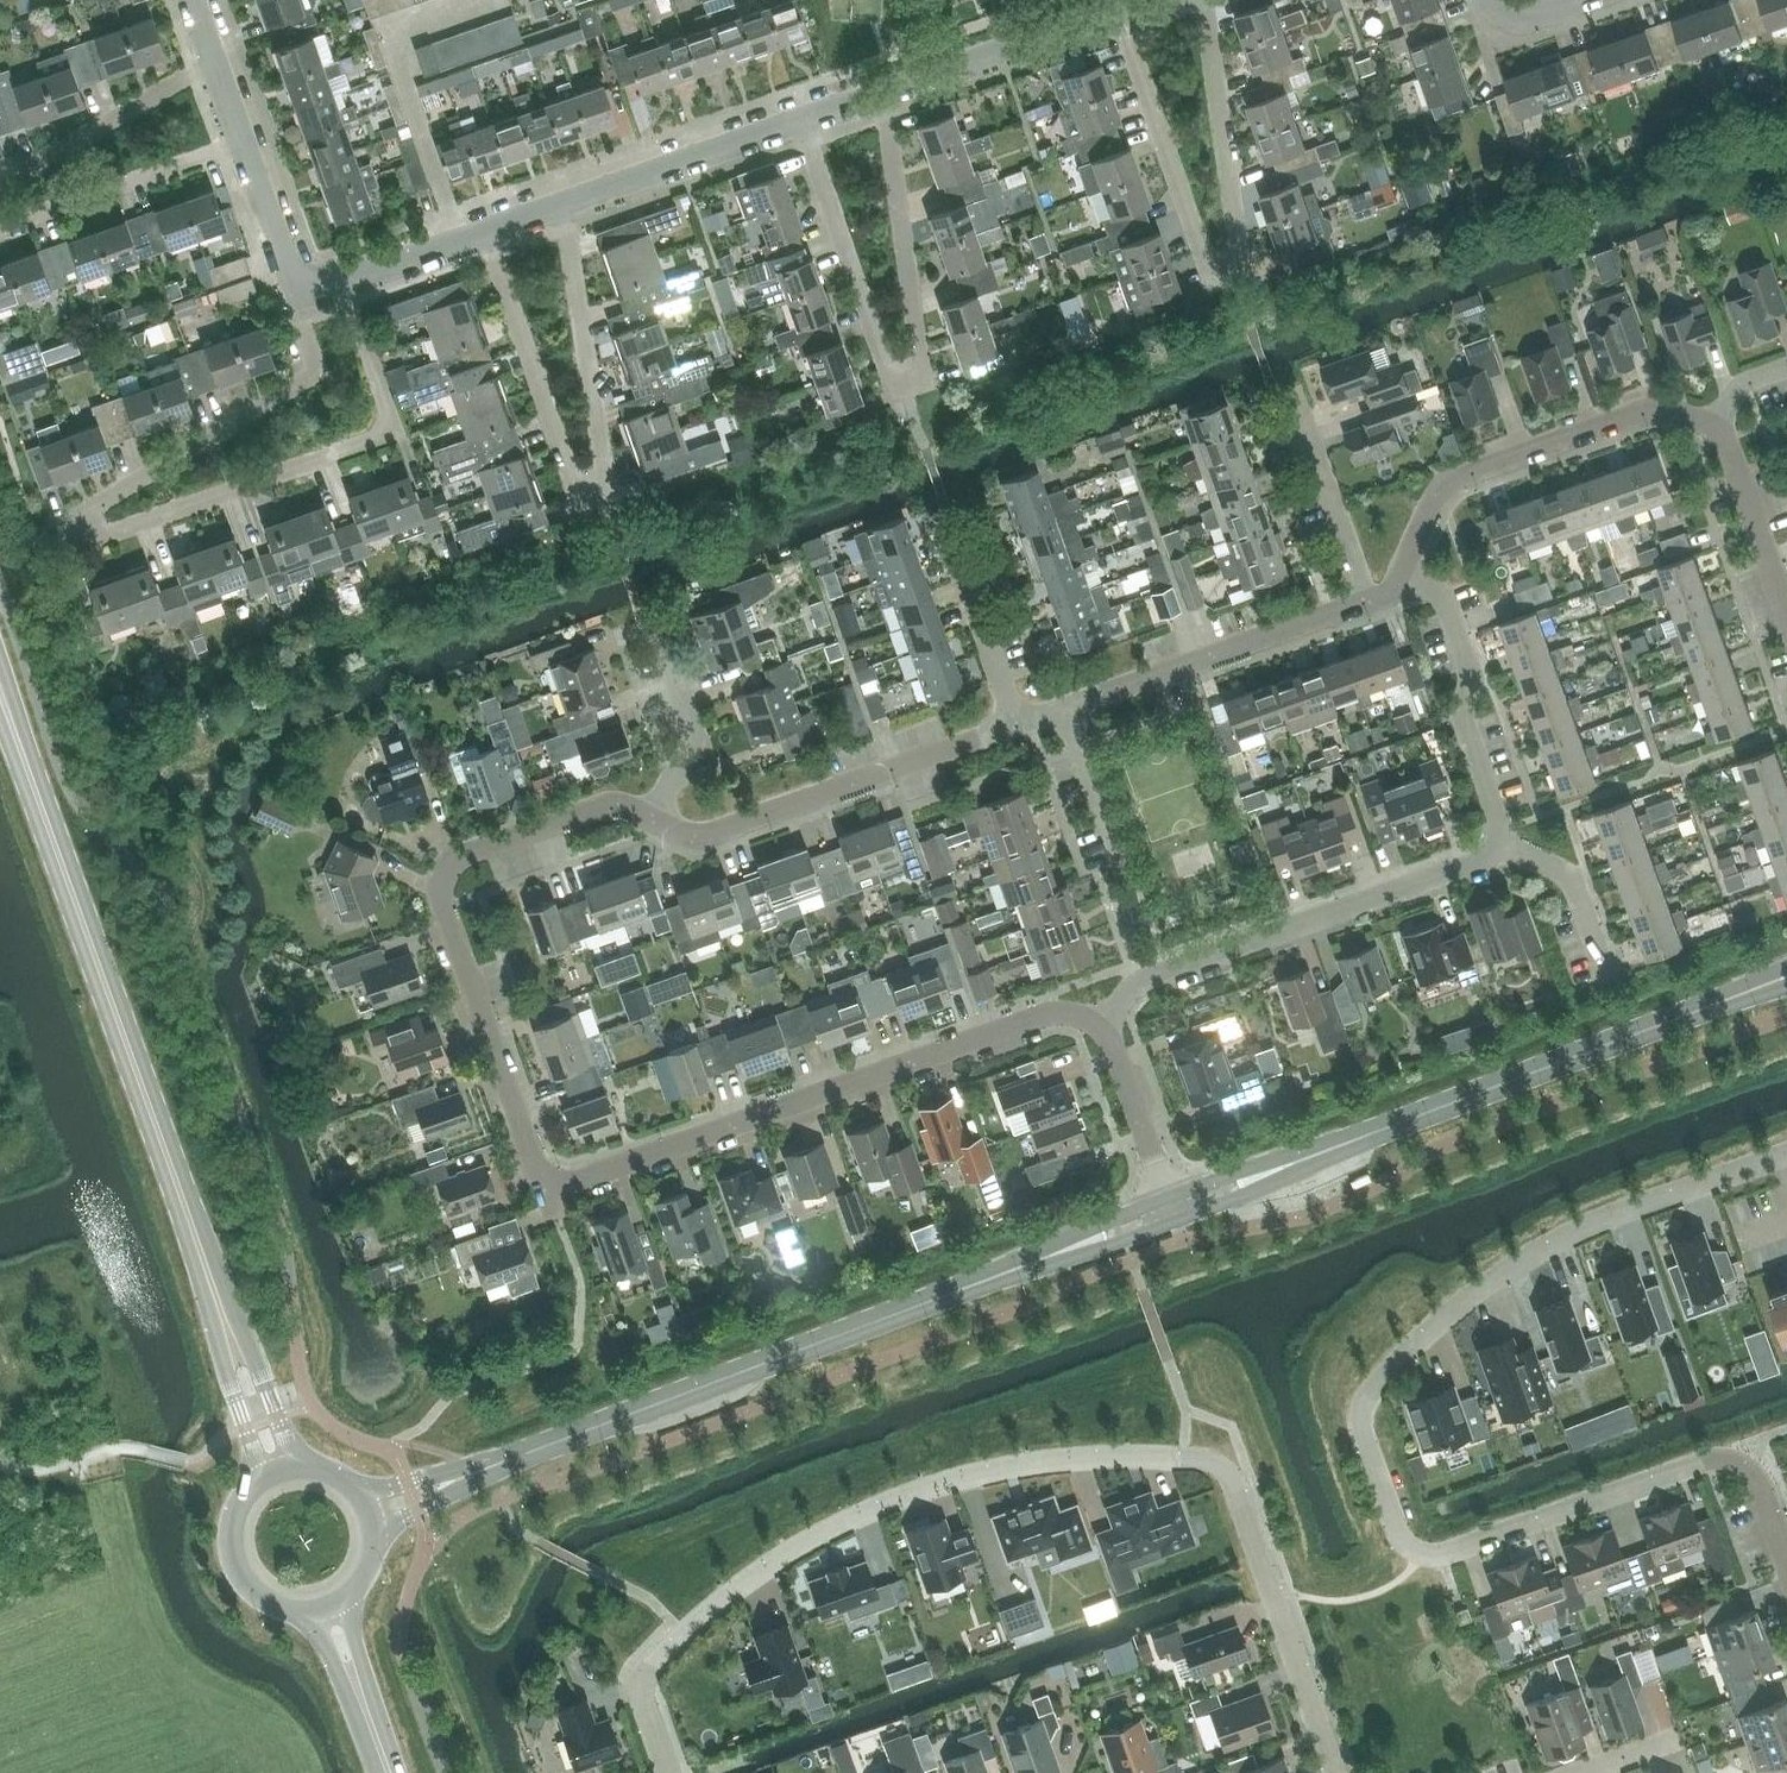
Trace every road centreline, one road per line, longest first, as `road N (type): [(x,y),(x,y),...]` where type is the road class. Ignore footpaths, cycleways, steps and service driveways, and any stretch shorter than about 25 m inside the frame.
road 1 (residential): [(656,818),(609,806),(464,854),(441,880),(532,1158),(546,1177),(583,1183),(1046,1015),(1103,1025)]
road 2 (residential): [(1786,1557),(1758,1476),(1726,1459),(1442,1556),(1418,1553),(1392,1516),(1364,1415),(1400,1359),(1515,1271),(1586,1227),(1786,1153)]
road 3 (residential): [(1336,1772),(1232,1476),(1203,1460),(1169,1460),(989,1471),(877,1507),(768,1565),(725,1596),(650,1671),(647,1712),(669,1772)]
road 4 (residential): [(353,278),(393,429),(93,537),(86,514),(312,375),(282,276)]
road 5 (unclassified): [(484,1471),(1175,1209)]
road 6 (tertiary): [(225,1321),(0,695)]
road 7 (unclassified): [(1175,1209),(1786,977)]
road 8 (residential): [(799,121),(894,381),(905,380),(919,374),(885,88)]
road 9 (residential): [(1207,0),(1241,259),(1213,270),(1118,8)]
road 10 (residential): [(1103,1025),(1136,983),(1503,846)]
road 11 (residential): [(1725,436),(1666,409),(1467,474),(1435,499),(1403,573)]
road 12 (residential): [(1015,726),(709,833),(689,835),(656,818)]
road 13 (residential): [(1365,601),(1066,708)]
road 14 (residential): [(1503,846),(1466,722),(1469,675),(1439,591),(1403,573)]
road 15 (residential): [(594,481),(580,486),(569,479),(484,232)]
road 16 (residential): [(594,481),(604,473),(565,206)]
road 17 (residential): [(239,145),(0,226)]
road 18 (residential): [(565,206),(799,121)]
road 19 (residential): [(885,88),(1118,8)]
road 20 (residential): [(0,185),(212,65)]
road 21 (residential): [(1365,601),(1298,401)]
road 22 (residential): [(1015,726),(948,533)]
road 23 (residential): [(1103,1025),(1175,1209)]
road 24 (residential): [(656,818),(693,726),(660,639)]
road 25 (tertiary): [(259,1483),(234,1517),(232,1559),(254,1595),(292,1613),(313,1613)]
road 26 (residential): [(1786,613),(1725,436)]
road 27 (residential): [(1607,977),(1573,881),(1503,846)]
road 28 (tertiary): [(225,1321),(226,1374),(259,1483)]
road 29 (tertiary): [(298,1469),(258,1364),(225,1321)]
road 30 (residential): [(1116,853),(1066,708)]
road 31 (residential): [(353,278),(484,232)]
road 32 (residential): [(239,145),(282,276)]
road 33 (unclassified): [(484,1471),(361,1497)]
road 34 (unclassified): [(375,1532),(484,1471)]

